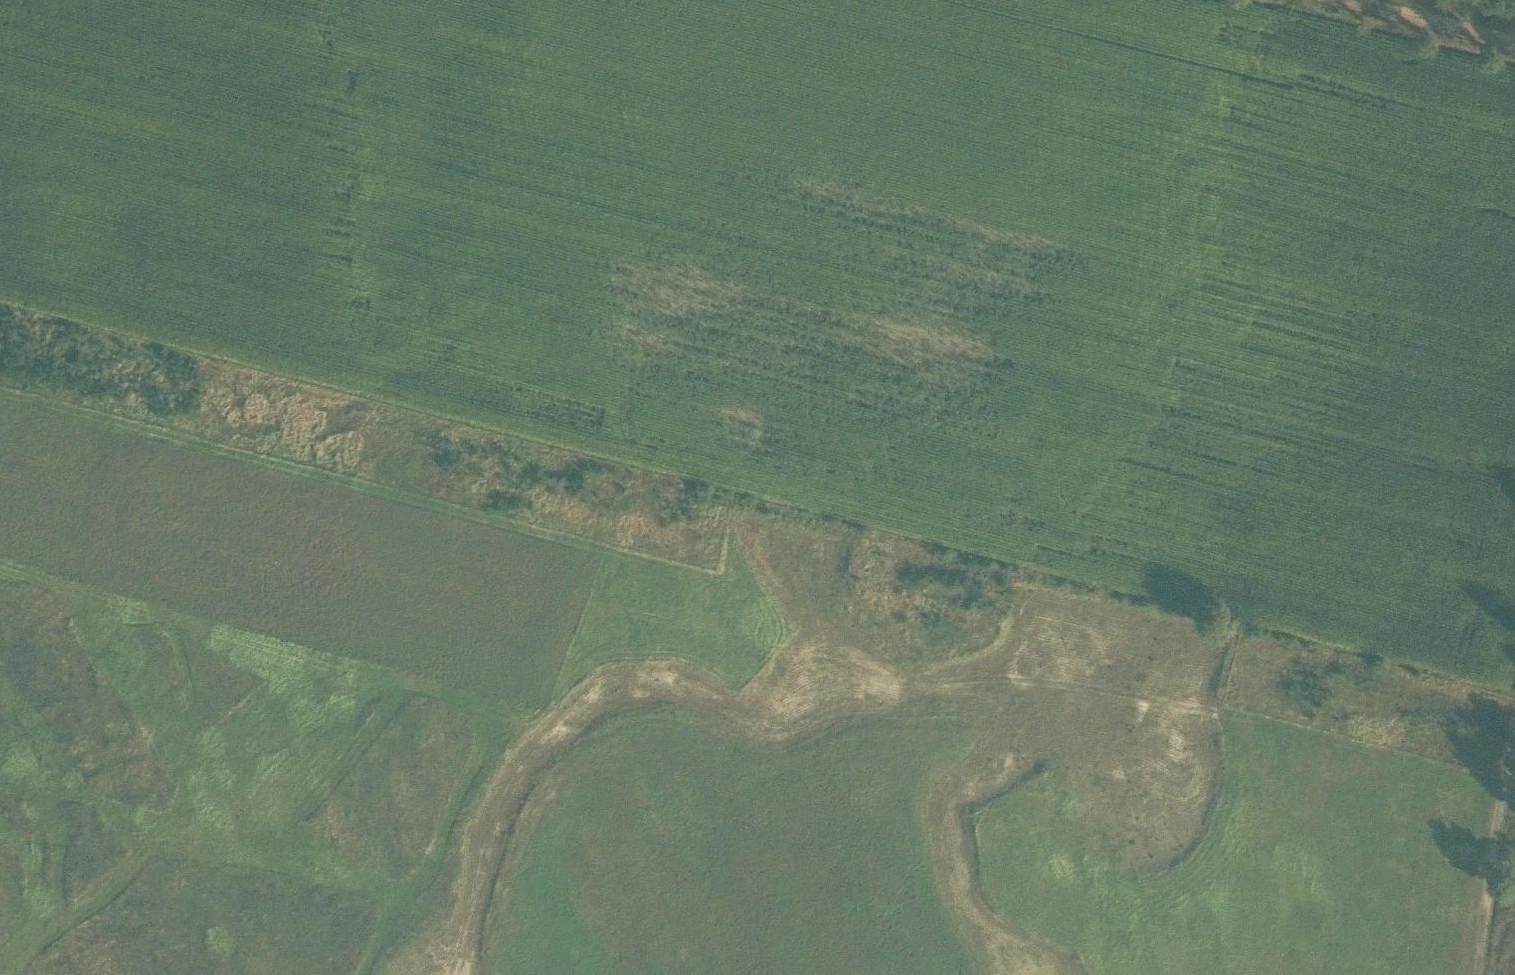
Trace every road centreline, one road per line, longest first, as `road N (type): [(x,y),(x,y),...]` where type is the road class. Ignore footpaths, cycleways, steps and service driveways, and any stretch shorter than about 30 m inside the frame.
road 1 (track): [(1481,974),(1514,744)]
road 2 (track): [(1337,0),(1514,47)]

